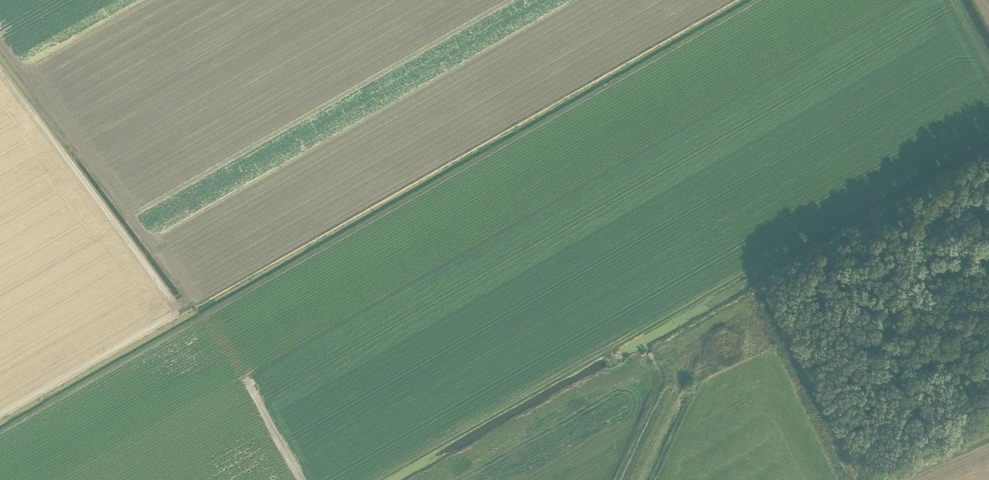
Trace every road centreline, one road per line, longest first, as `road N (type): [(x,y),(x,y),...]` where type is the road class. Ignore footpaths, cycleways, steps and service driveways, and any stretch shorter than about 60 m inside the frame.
road 1 (track): [(636,479),(714,318),(765,283)]

